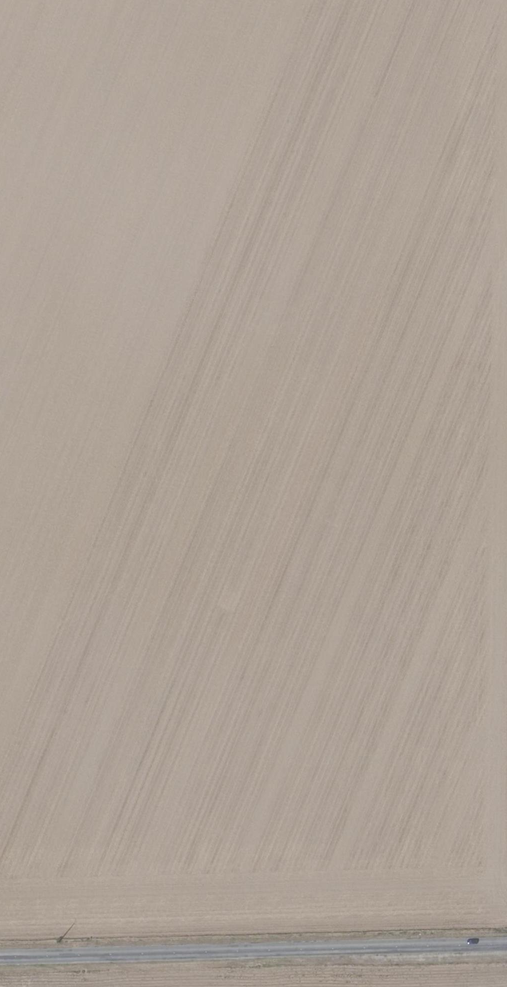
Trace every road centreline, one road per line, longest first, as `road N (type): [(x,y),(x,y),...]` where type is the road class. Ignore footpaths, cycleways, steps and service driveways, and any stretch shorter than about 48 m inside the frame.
road 1 (tertiary): [(506,948),(0,960)]

